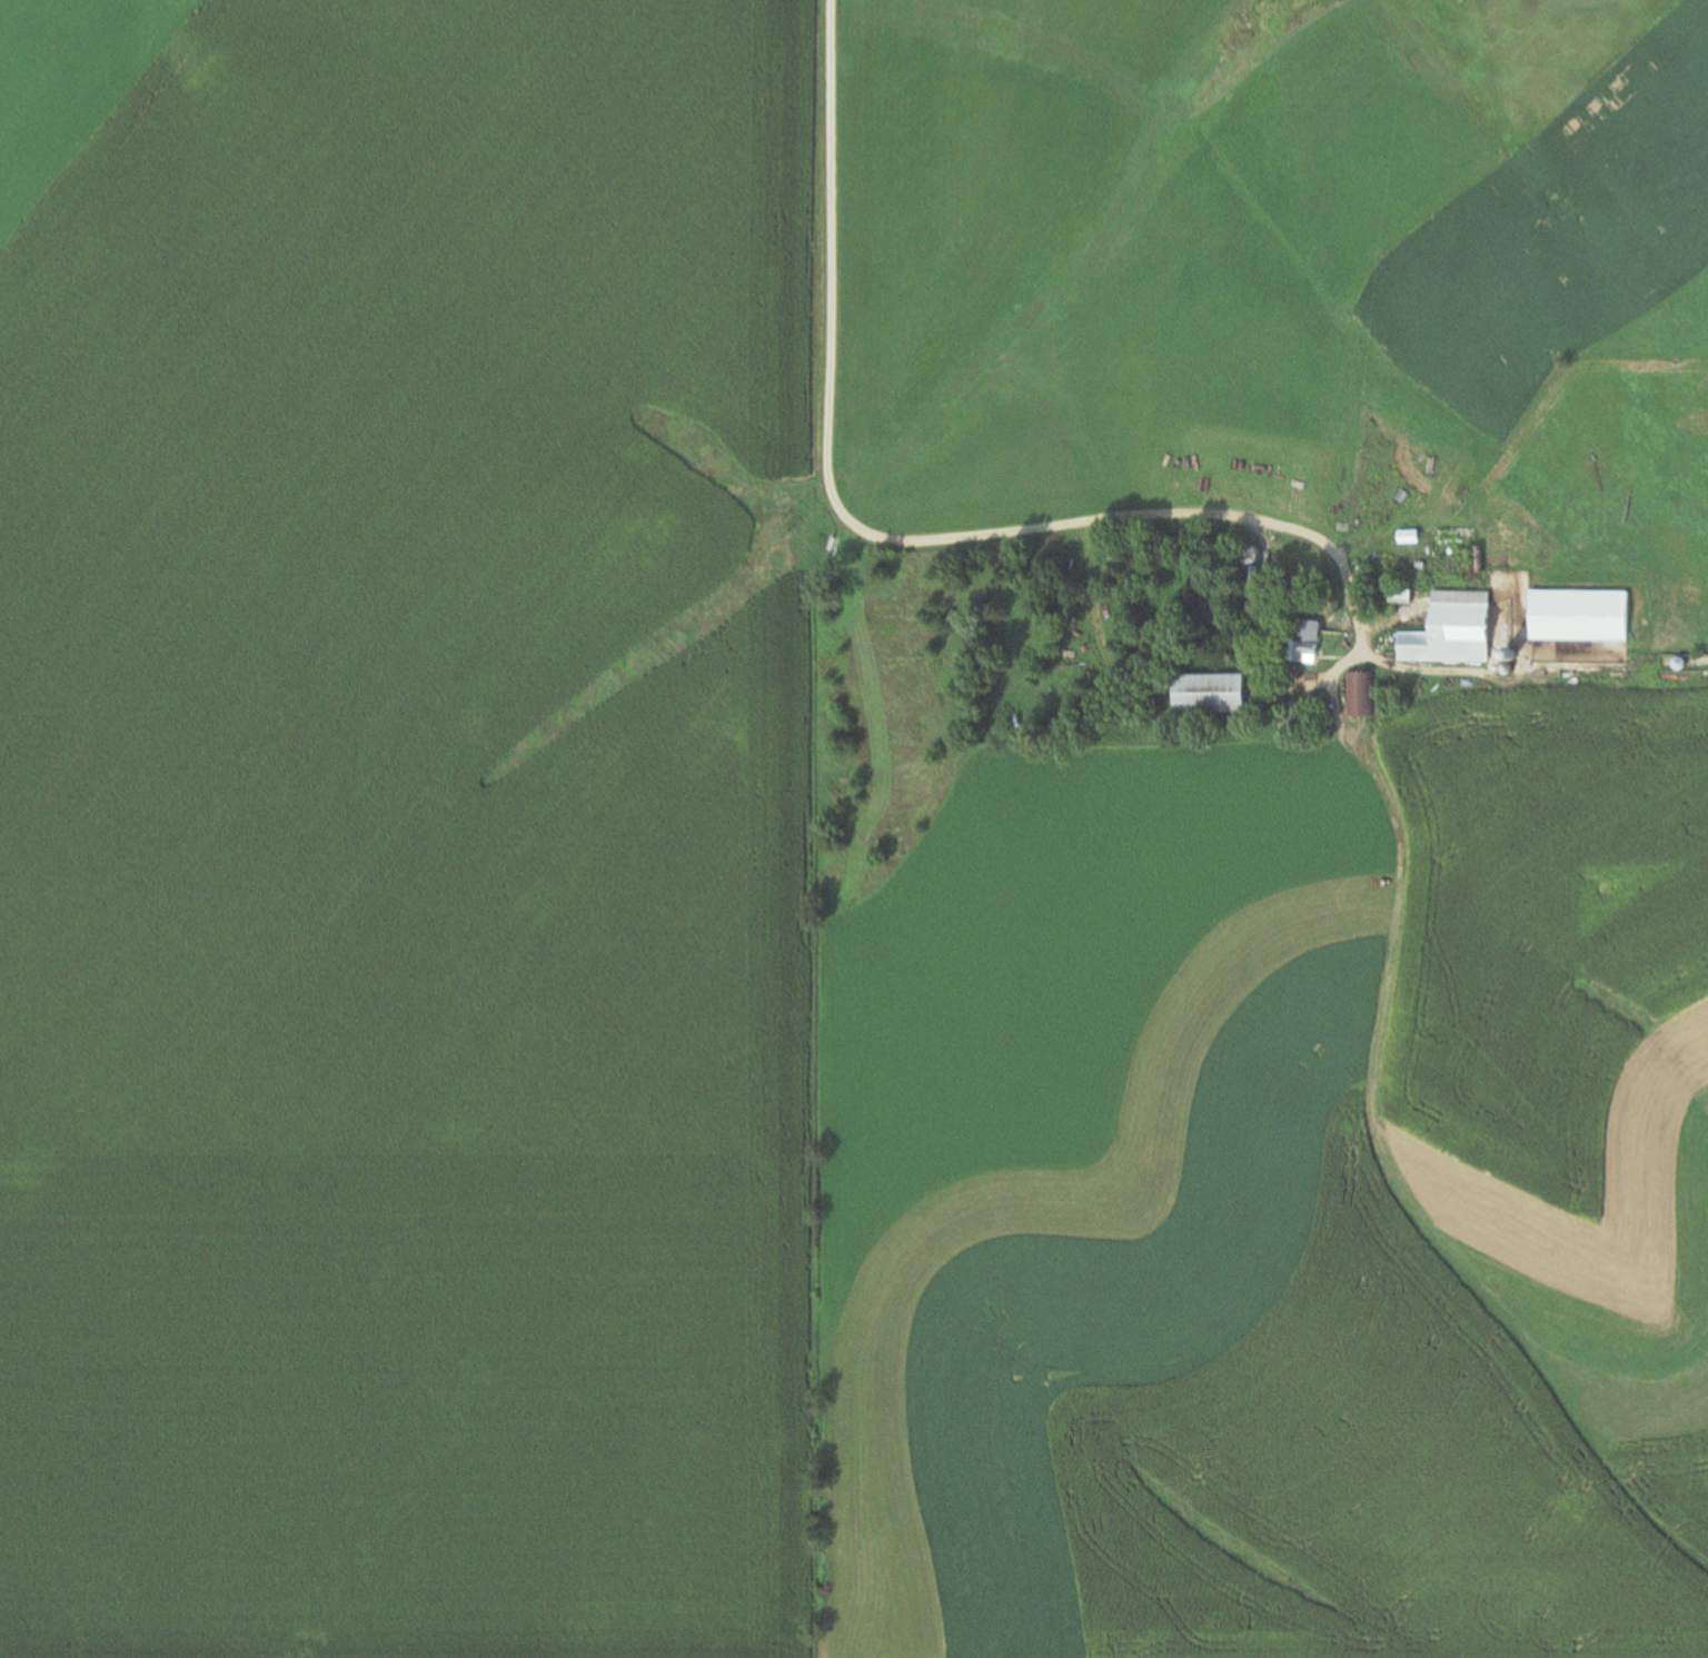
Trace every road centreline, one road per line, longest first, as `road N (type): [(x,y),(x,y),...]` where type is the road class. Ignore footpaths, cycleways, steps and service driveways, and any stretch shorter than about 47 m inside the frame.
road 1 (residential): [(833,0),(832,467),(850,518),(874,537),(906,544),(1198,514),(1278,522),(1317,535),(1340,554),(1369,646)]

